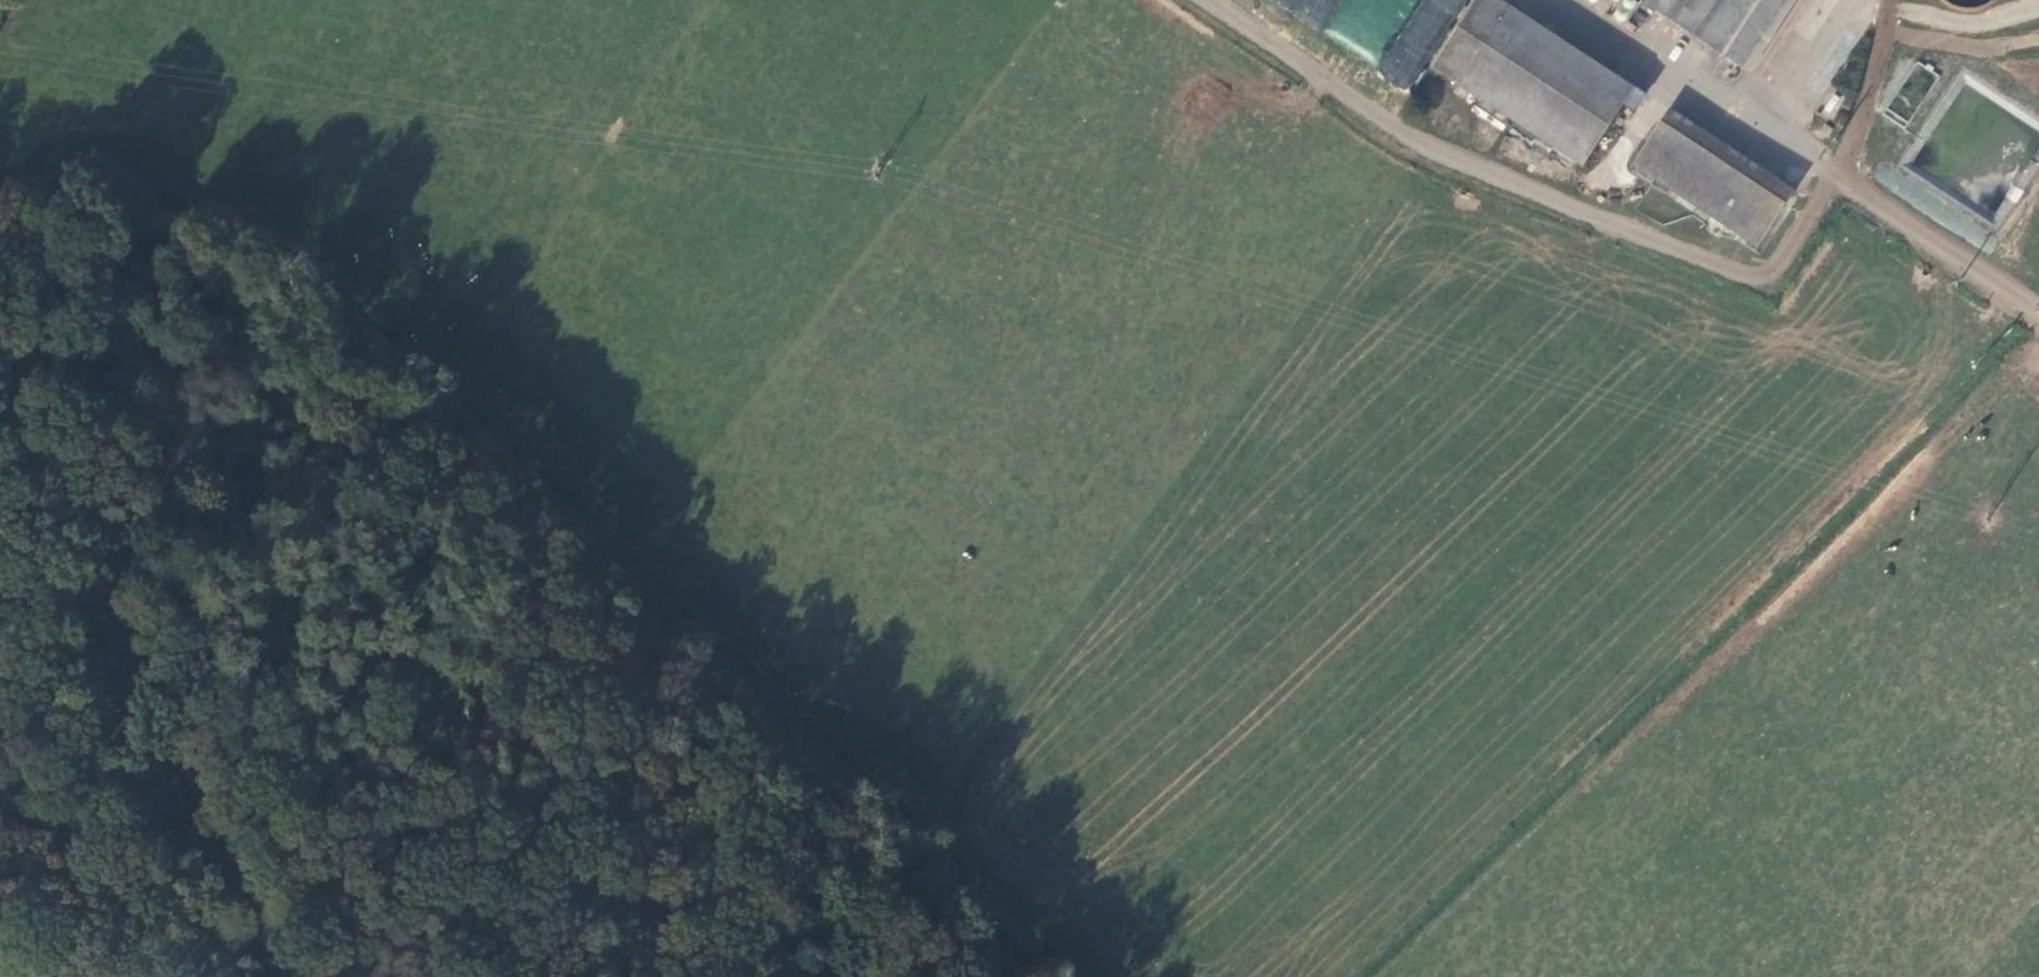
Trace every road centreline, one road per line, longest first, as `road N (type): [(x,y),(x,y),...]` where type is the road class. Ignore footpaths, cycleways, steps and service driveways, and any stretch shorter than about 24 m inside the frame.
road 1 (unclassified): [(2038,308),(1572,0)]

